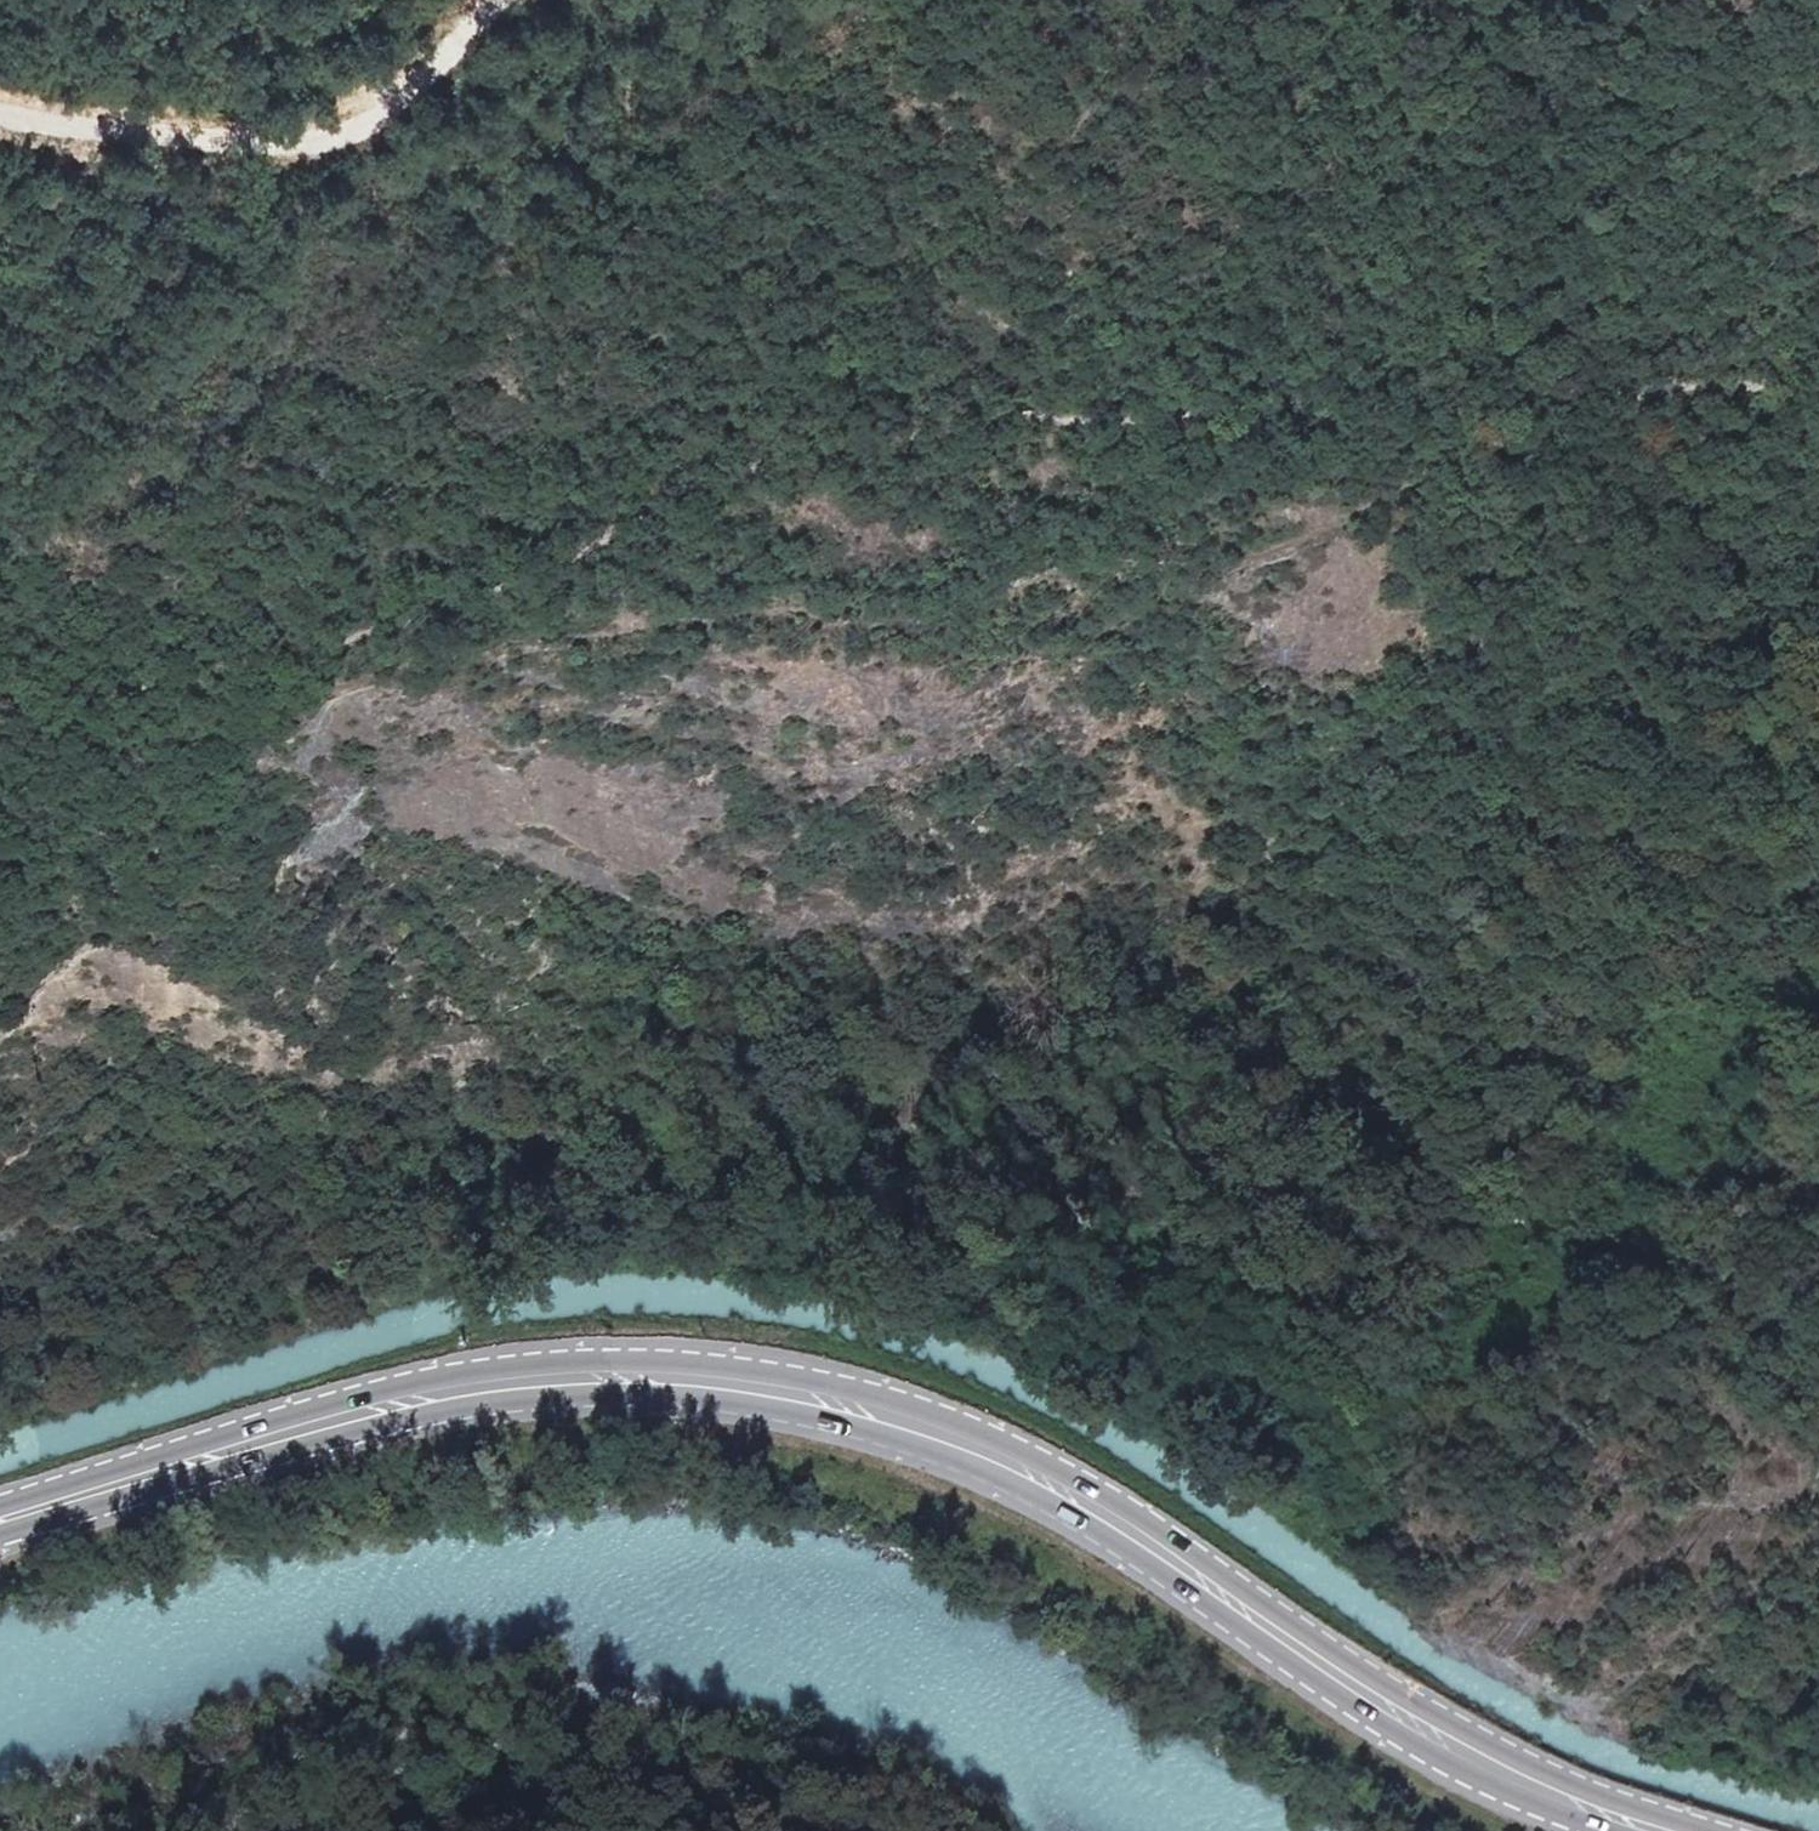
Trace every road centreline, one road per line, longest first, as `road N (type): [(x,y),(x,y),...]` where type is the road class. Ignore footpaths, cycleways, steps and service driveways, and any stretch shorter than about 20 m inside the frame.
road 1 (primary): [(0,1517),(329,1419),(464,1388),(649,1378),(807,1395),(1022,1470),(1132,1531),(1464,1750),(1661,1830)]
road 2 (track): [(502,0),(357,129),(308,150),(0,117)]

